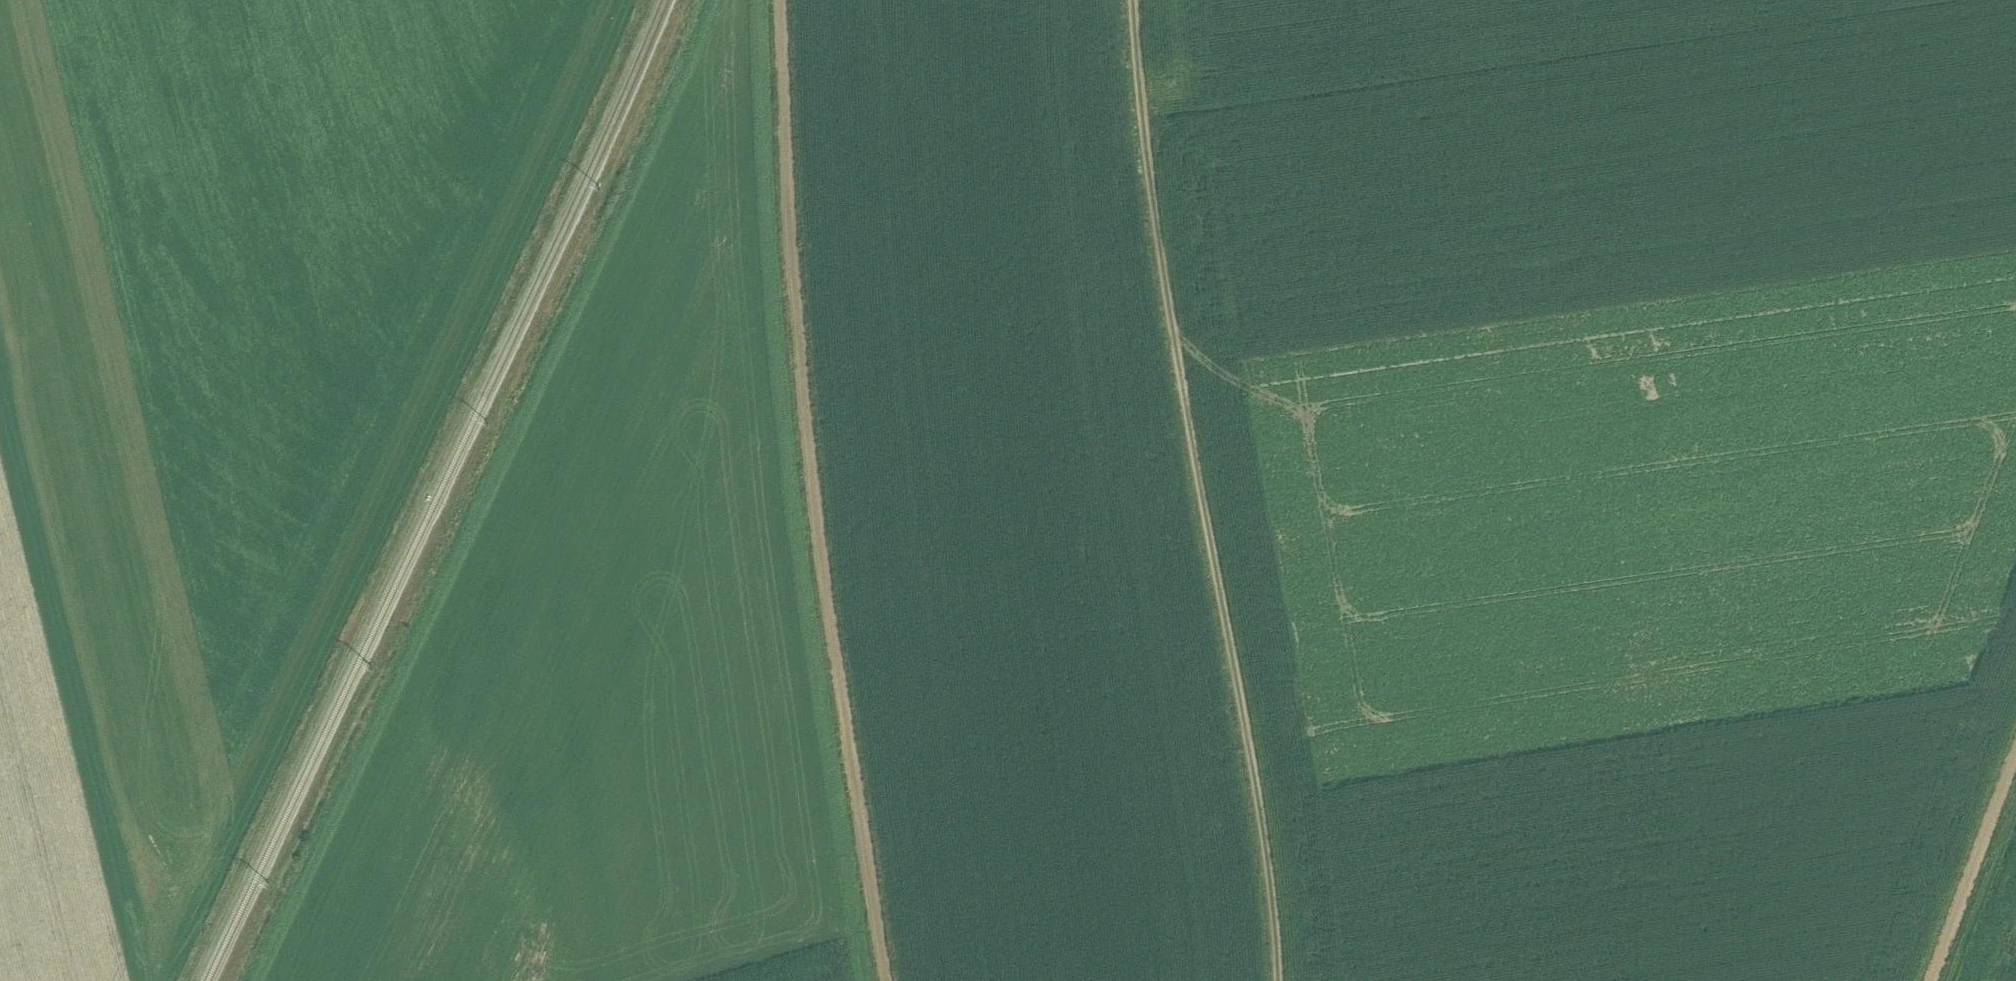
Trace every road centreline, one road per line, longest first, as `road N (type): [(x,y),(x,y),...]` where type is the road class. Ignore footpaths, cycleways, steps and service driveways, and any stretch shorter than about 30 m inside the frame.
road 1 (track): [(1281,980),(1264,833),(1150,221),(1131,0)]
road 2 (track): [(885,980),(794,357),(781,0)]
road 3 (track): [(1935,980),(2015,762)]

